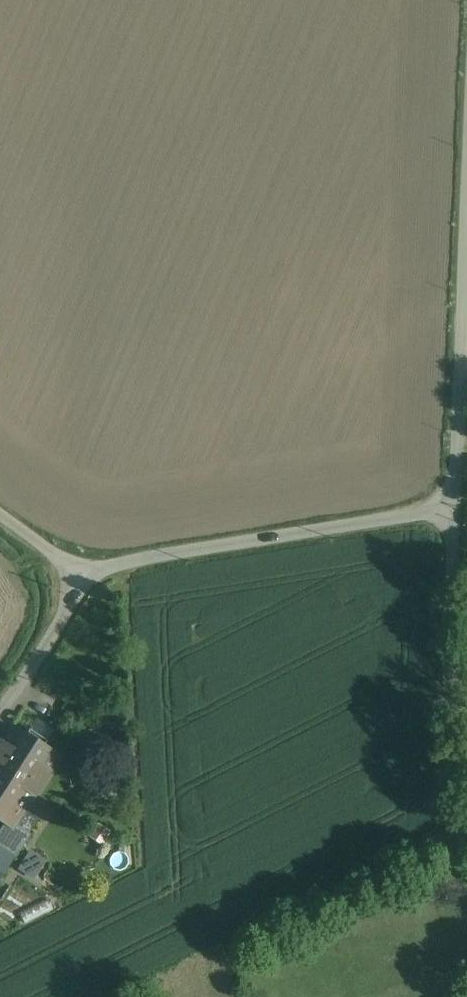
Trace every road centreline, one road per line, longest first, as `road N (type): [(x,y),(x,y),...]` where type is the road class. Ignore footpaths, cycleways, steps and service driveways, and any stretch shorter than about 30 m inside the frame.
road 1 (unclassified): [(455,508),(144,559),(86,580)]
road 2 (residential): [(466,850),(454,749),(455,508)]
road 3 (unclassified): [(86,580),(0,712)]
road 4 (residential): [(455,508),(465,361)]

